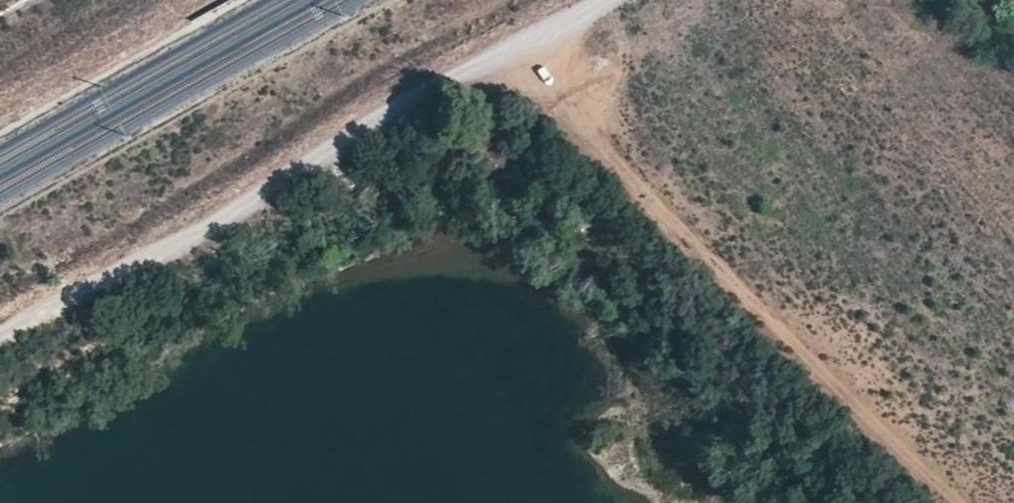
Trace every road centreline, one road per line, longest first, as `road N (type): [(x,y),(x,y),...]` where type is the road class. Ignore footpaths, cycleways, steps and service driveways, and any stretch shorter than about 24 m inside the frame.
road 1 (unclassified): [(0,337),(608,0)]

